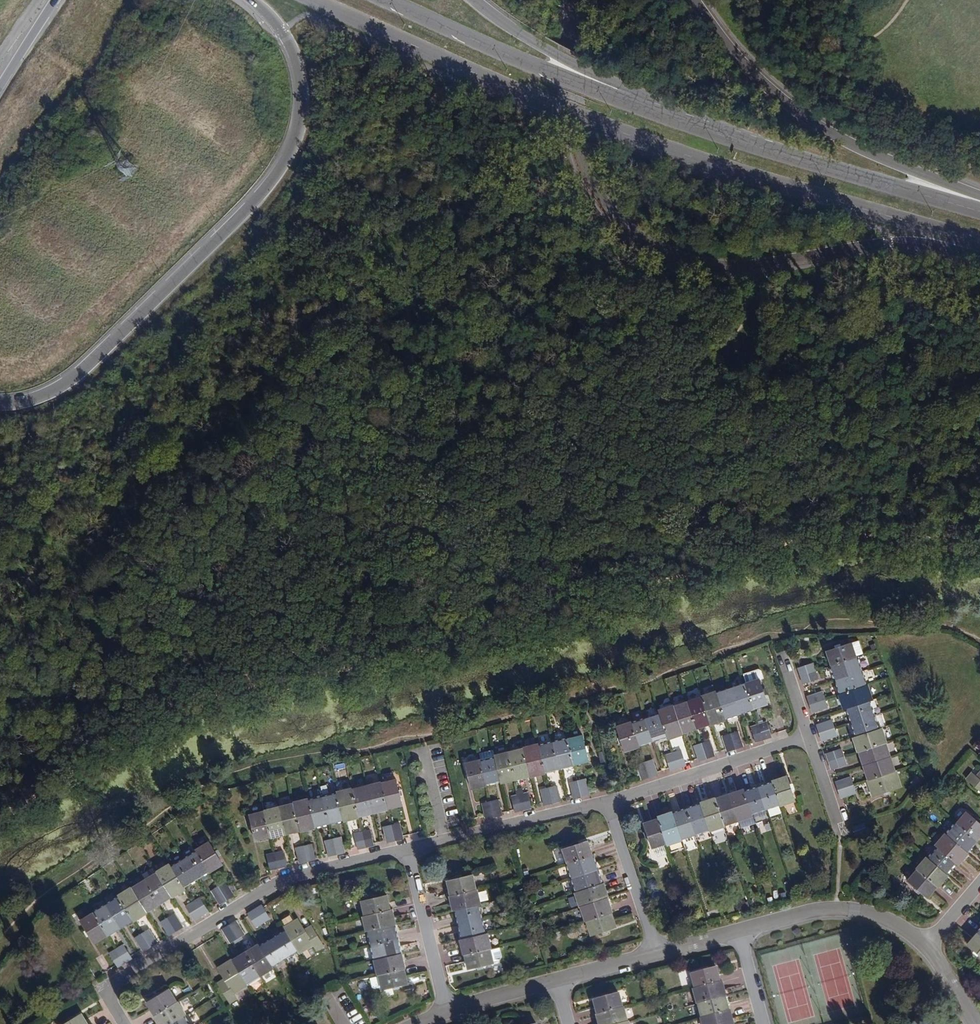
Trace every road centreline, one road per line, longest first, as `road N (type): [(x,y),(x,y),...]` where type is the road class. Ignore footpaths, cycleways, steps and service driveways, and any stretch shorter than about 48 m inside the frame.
road 1 (tertiary): [(312,0),(594,123),(979,242)]
road 2 (secondary): [(570,0),(577,153),(593,189),(631,234),(680,258),(730,268),(907,242),(979,244)]
road 3 (secondary): [(250,0),(289,42),(302,83),(301,126),(283,171),(94,360),(23,403),(0,402)]
road 4 (residential): [(128,1023),(109,993),(293,880),(410,852)]
road 5 (secondary): [(979,208),(827,134),(727,52),(692,0)]
road 6 (tertiary): [(716,134),(547,72),(387,0)]
road 7 (secondary): [(716,134),(541,45),(475,0)]
road 8 (tertiary): [(979,214),(716,134)]
road 9 (residential): [(610,804),(810,737)]
road 10 (residential): [(410,852),(610,804)]
road 11 (residential): [(743,935),(840,909),(876,915),(928,943)]
road 12 (residential): [(410,852),(448,1012)]
road 13 (residential): [(610,804),(656,956)]

